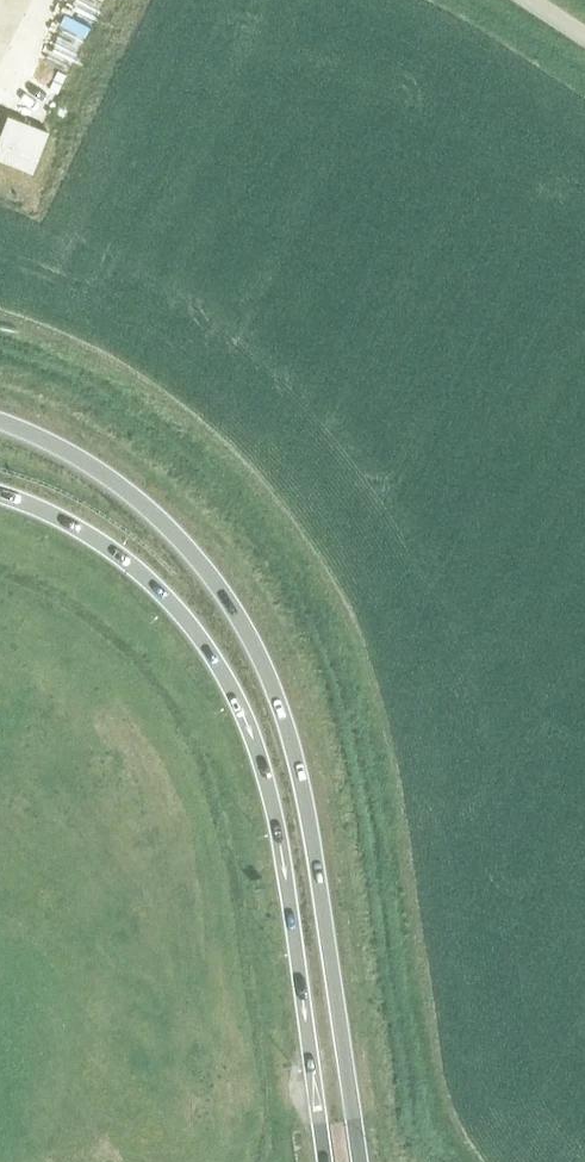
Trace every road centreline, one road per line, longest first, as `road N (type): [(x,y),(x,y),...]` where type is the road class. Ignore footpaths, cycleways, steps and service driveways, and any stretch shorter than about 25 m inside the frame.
road 1 (trunk): [(360,1161),(299,762),(258,645),(206,569),(144,501),(64,449),(0,421)]
road 2 (trunk): [(0,494),(38,507),(135,565),(180,612),(237,697),(273,806),(325,1161)]

